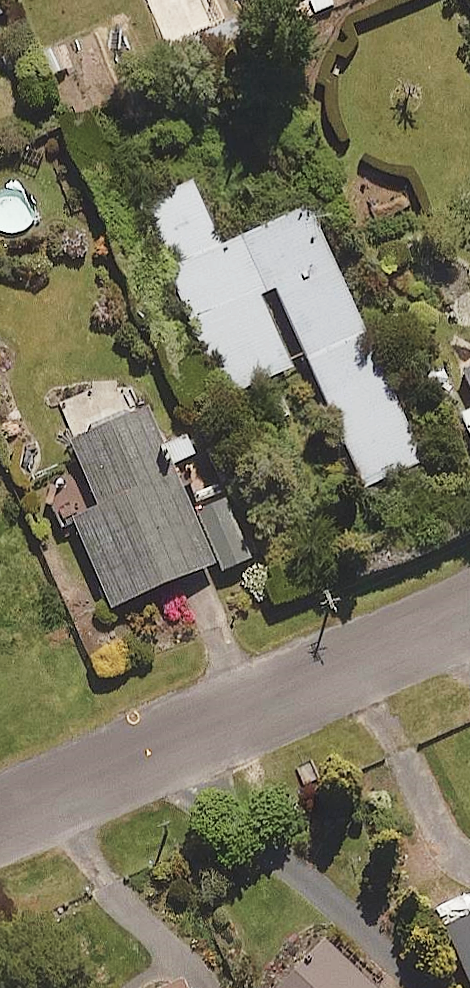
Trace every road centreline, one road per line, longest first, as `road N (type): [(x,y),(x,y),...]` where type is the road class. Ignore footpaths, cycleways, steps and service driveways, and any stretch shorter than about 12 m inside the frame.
road 1 (residential): [(0,829),(469,625)]

